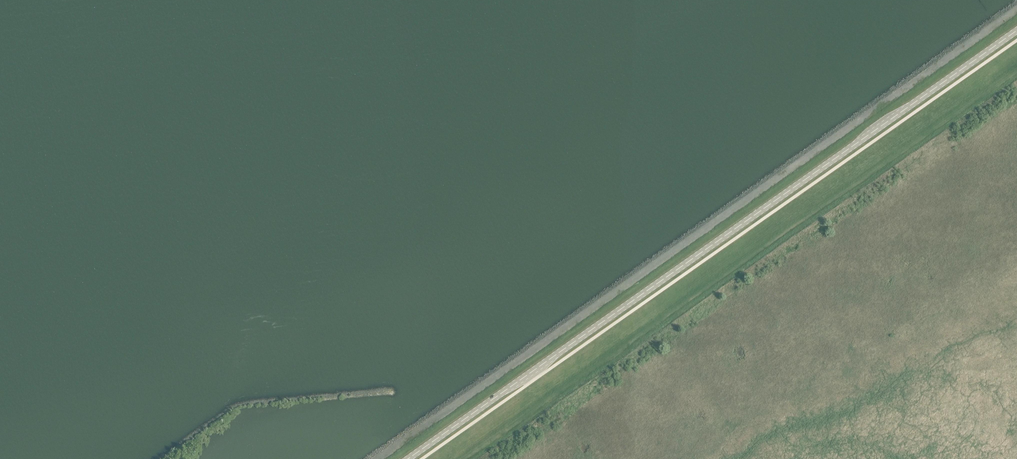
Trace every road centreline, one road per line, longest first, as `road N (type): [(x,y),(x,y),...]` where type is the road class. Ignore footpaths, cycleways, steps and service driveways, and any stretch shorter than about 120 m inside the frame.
road 1 (secondary): [(411,458),(1016,35)]

